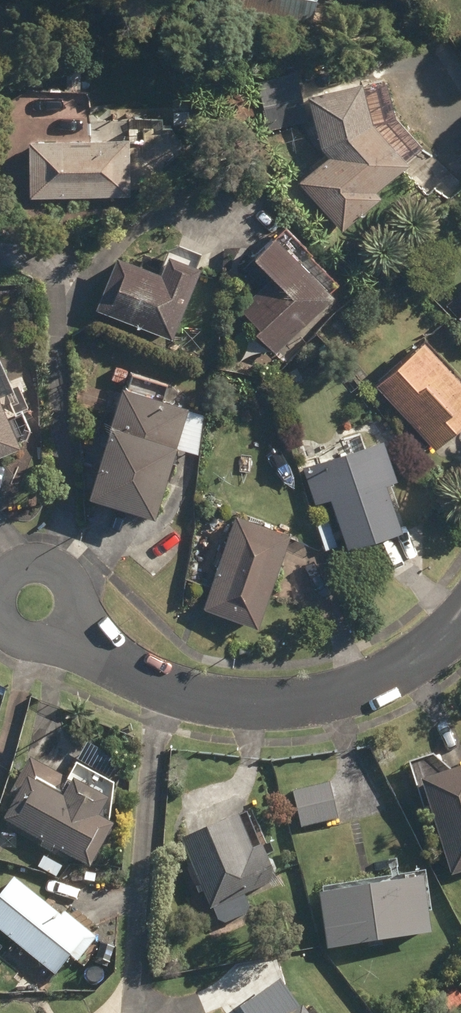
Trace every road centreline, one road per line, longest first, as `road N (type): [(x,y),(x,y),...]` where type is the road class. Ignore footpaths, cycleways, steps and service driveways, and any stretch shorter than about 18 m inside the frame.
road 1 (residential): [(66,620),(150,676),(281,694),(364,678),(417,651),(460,611)]
road 2 (residential): [(66,620),(48,636),(26,637),(7,625),(0,604),(8,582),(26,570),(49,572),(66,587)]

